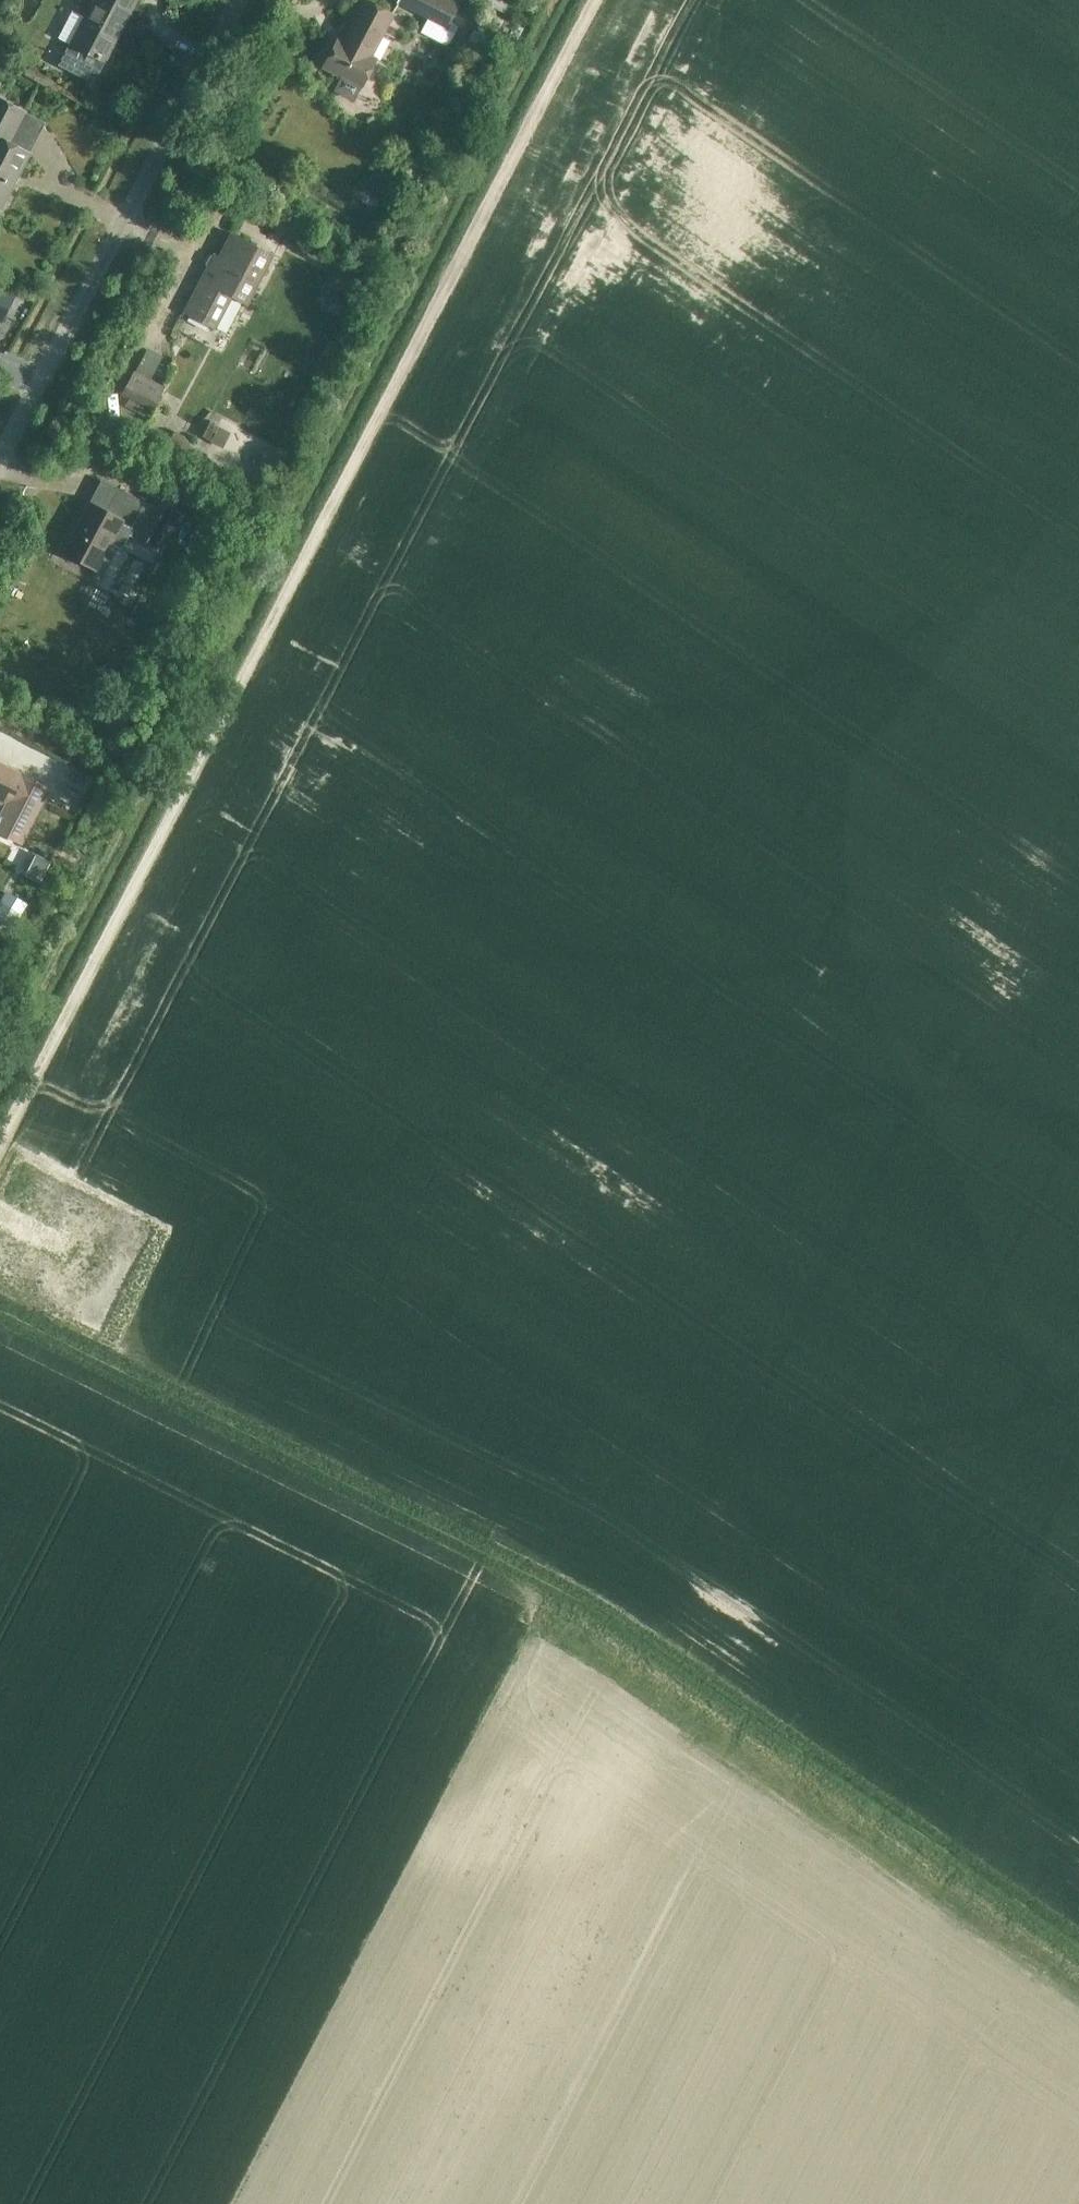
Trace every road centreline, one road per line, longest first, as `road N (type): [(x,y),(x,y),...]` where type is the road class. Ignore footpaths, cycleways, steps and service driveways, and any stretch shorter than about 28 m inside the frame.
road 1 (track): [(0,1139),(590,0)]
road 2 (residential): [(0,460),(240,0)]

